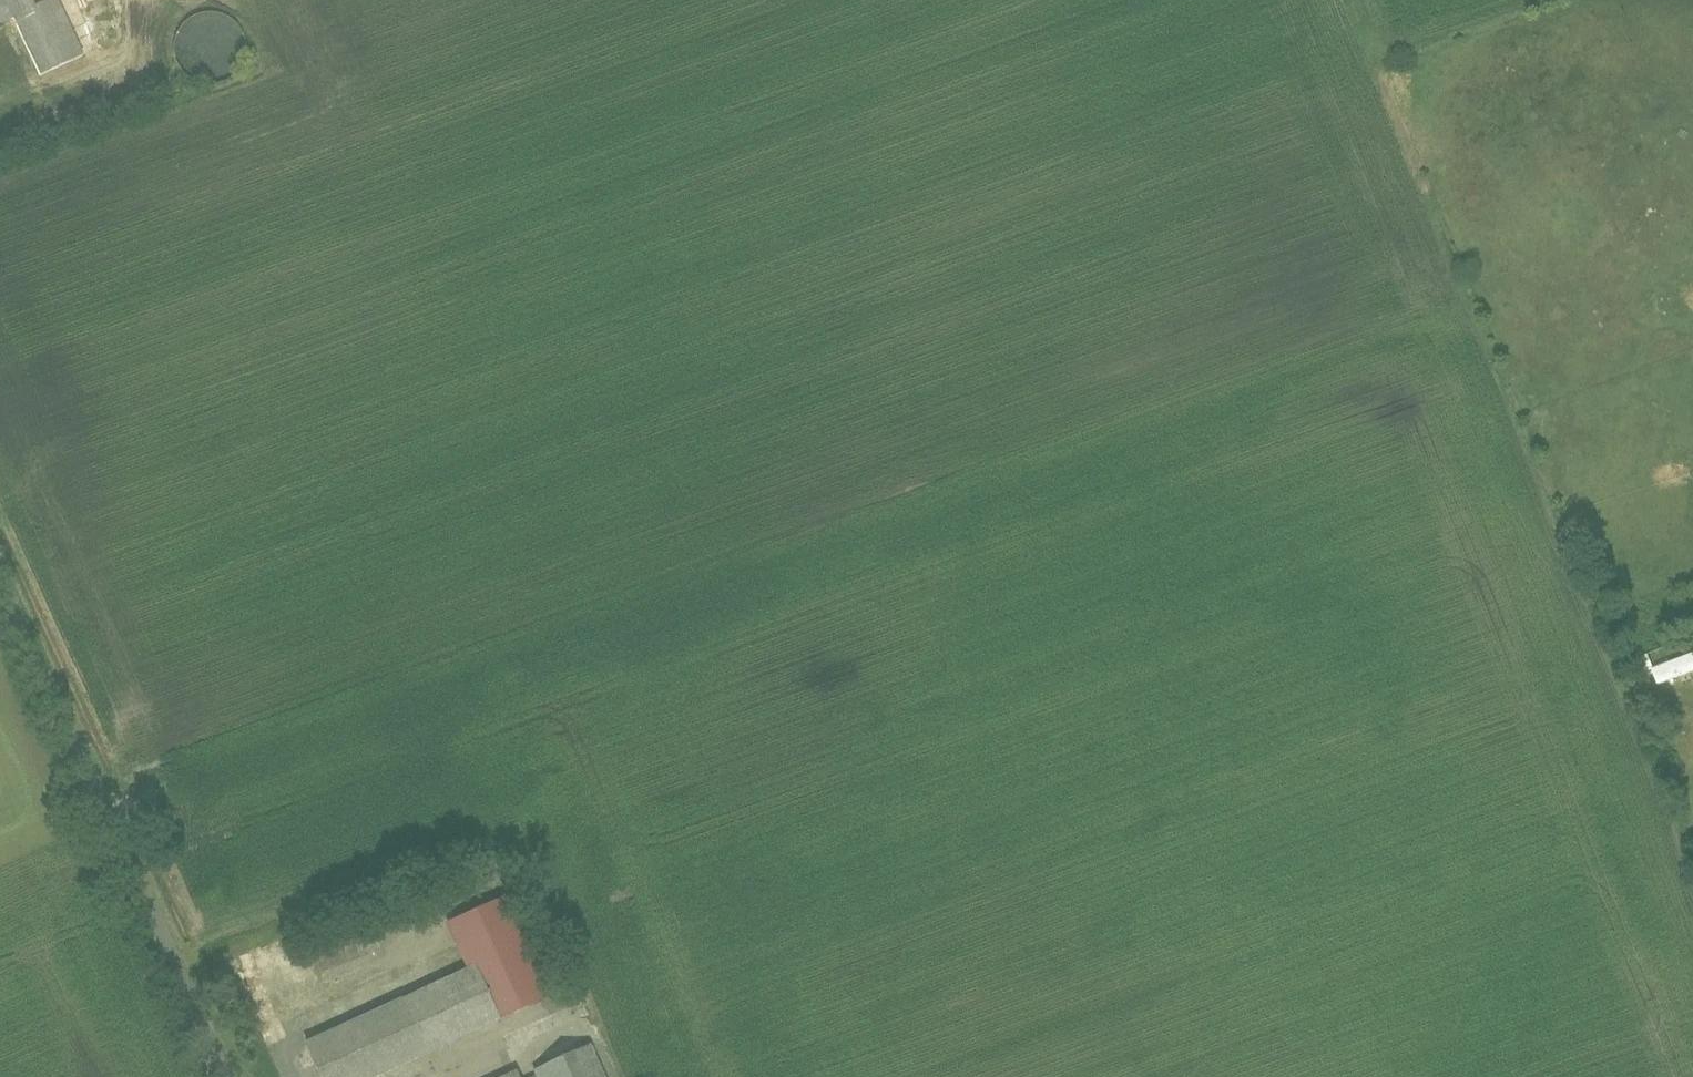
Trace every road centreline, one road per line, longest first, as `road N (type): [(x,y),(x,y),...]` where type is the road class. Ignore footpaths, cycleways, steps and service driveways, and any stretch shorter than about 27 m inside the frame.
road 1 (unclassified): [(0,584),(224,1076)]

